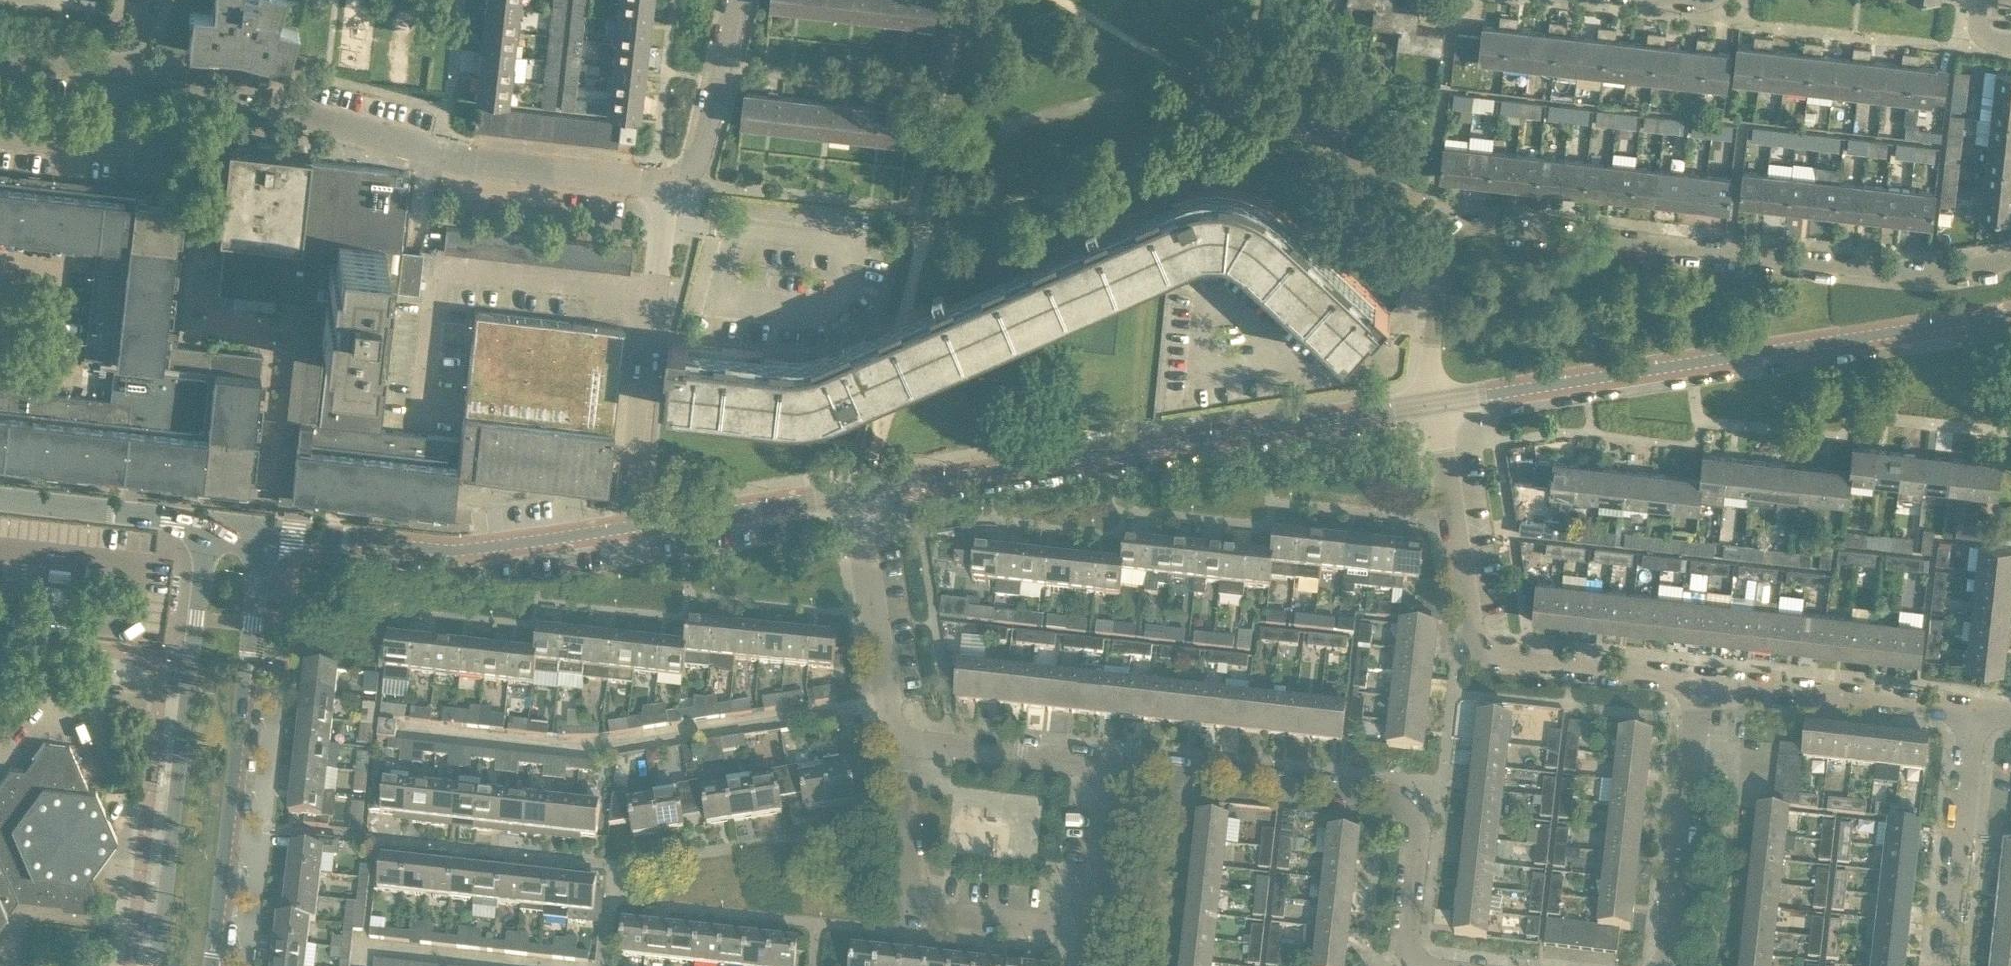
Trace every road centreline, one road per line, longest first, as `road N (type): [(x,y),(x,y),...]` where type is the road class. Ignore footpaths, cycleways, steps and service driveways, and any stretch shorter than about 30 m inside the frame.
road 1 (residential): [(1434,402),(1434,264),(1445,237),(1466,226),(1867,269),(2010,263)]
road 2 (tertiary): [(854,493),(1434,402)]
road 3 (tertiary): [(1434,402),(2010,313)]
road 4 (residential): [(131,69),(443,158),(670,185)]
road 5 (residential): [(1701,679),(1501,661),(1482,641),(1472,630),(1434,402)]
road 6 (residential): [(1420,965),(1407,947),(1416,827),(1409,804),(1384,792),(1106,769)]
road 7 (tertiary): [(205,523),(157,965)]
road 8 (tertiary): [(213,965),(264,530)]
road 9 (tertiary): [(264,530),(456,550),(630,527)]
road 10 (residential): [(630,527),(670,185)]
road 11 (residential): [(1052,927),(916,910),(889,743)]
road 12 (residential): [(1667,965),(1701,679)]
road 13 (residential): [(1973,708),(1701,679)]
road 14 (residential): [(1947,965),(1973,708)]
road 15 (residential): [(889,743),(854,493)]
road 16 (tertiary): [(630,527),(854,493)]
road 17 (residential): [(1106,769),(889,743)]
road 18 (residential): [(670,185),(694,176),(736,0)]
road 19 (tertiary): [(205,523),(0,499)]
road 20 (residential): [(1088,965),(1106,769)]
road 21 (residential): [(0,54),(131,69)]

